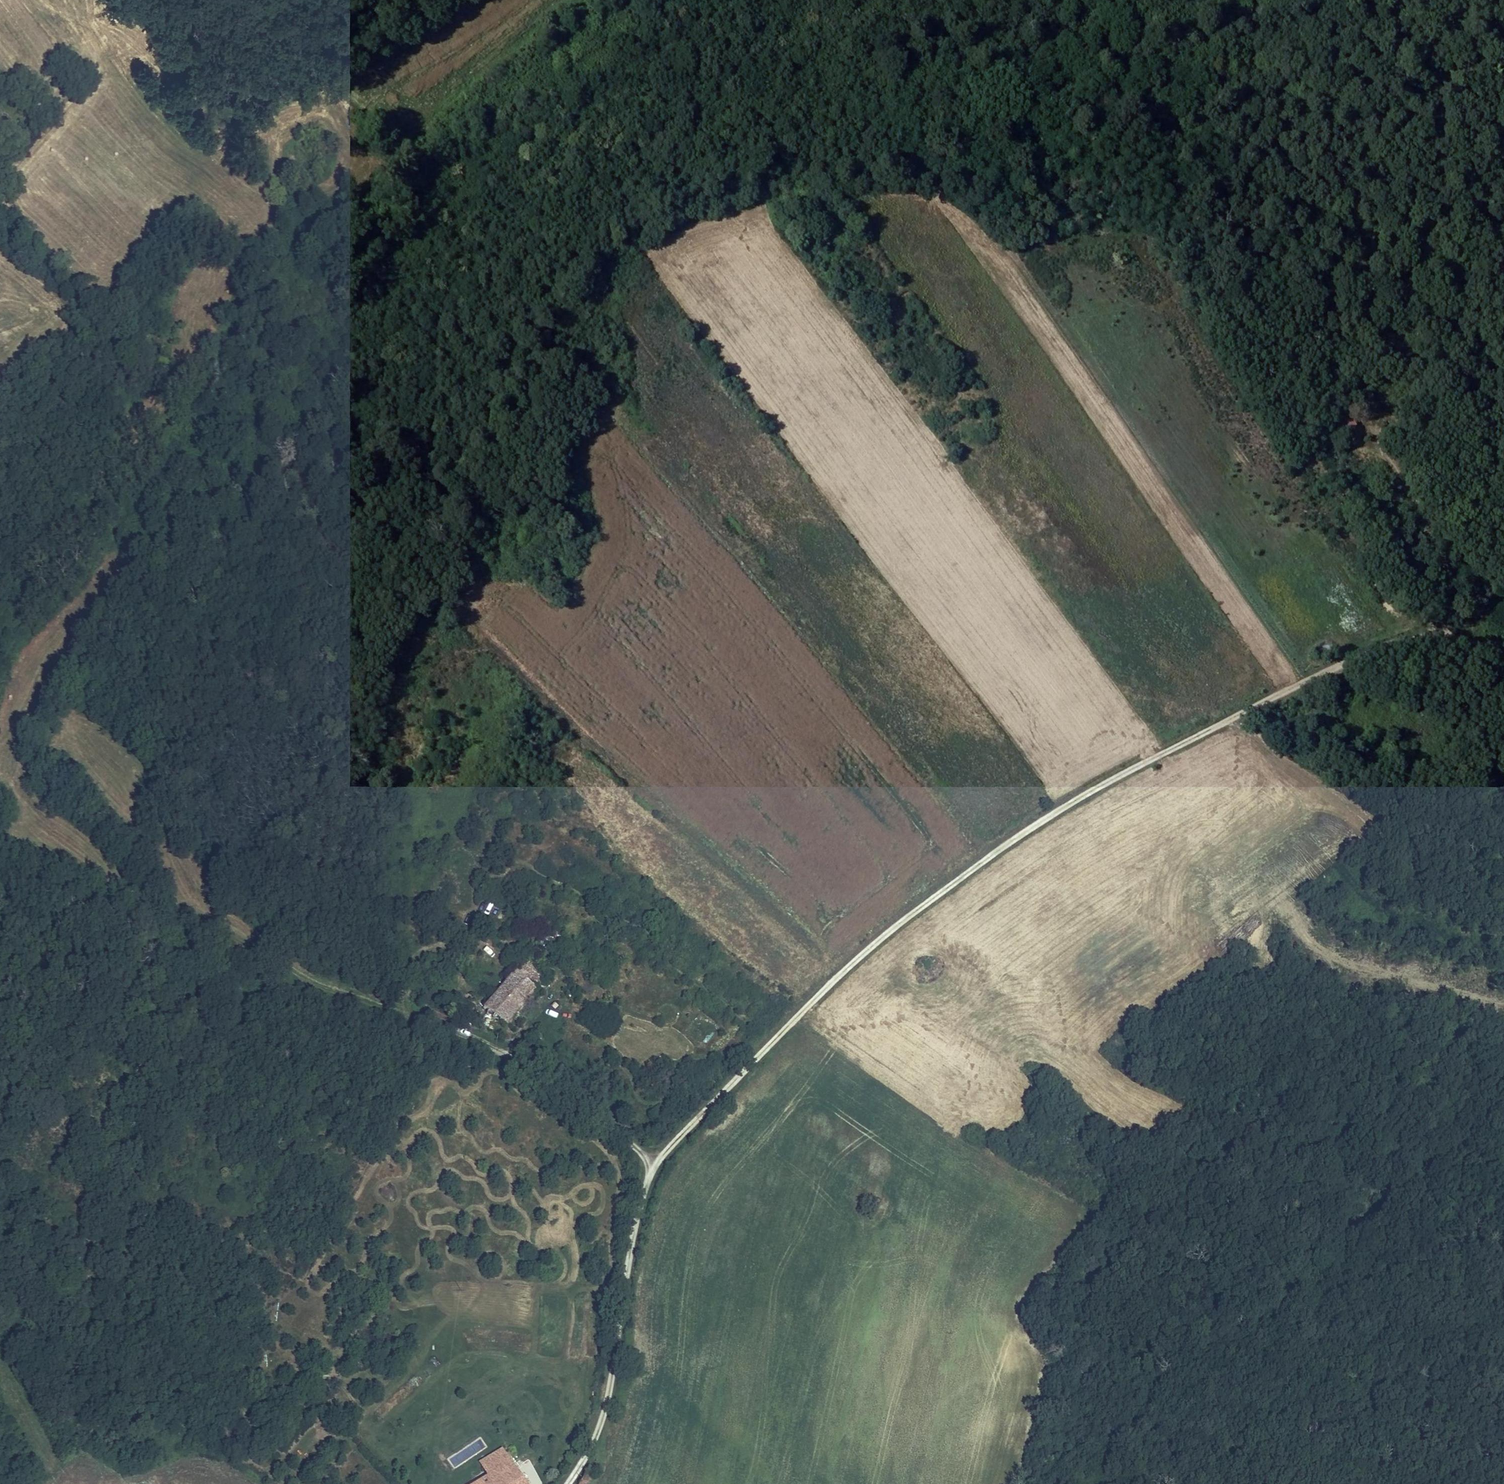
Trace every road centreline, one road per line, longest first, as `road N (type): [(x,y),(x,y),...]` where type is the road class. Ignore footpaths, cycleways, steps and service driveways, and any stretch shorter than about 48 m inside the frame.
road 1 (track): [(1503,638),(1399,637),(1086,789),(872,941),(652,1160),(533,1069),(471,1036),(409,1008),(319,985),(258,942),(30,840),(0,840)]
road 2 (unclassified): [(652,1160),(609,1384),(584,1454),(560,1483)]

